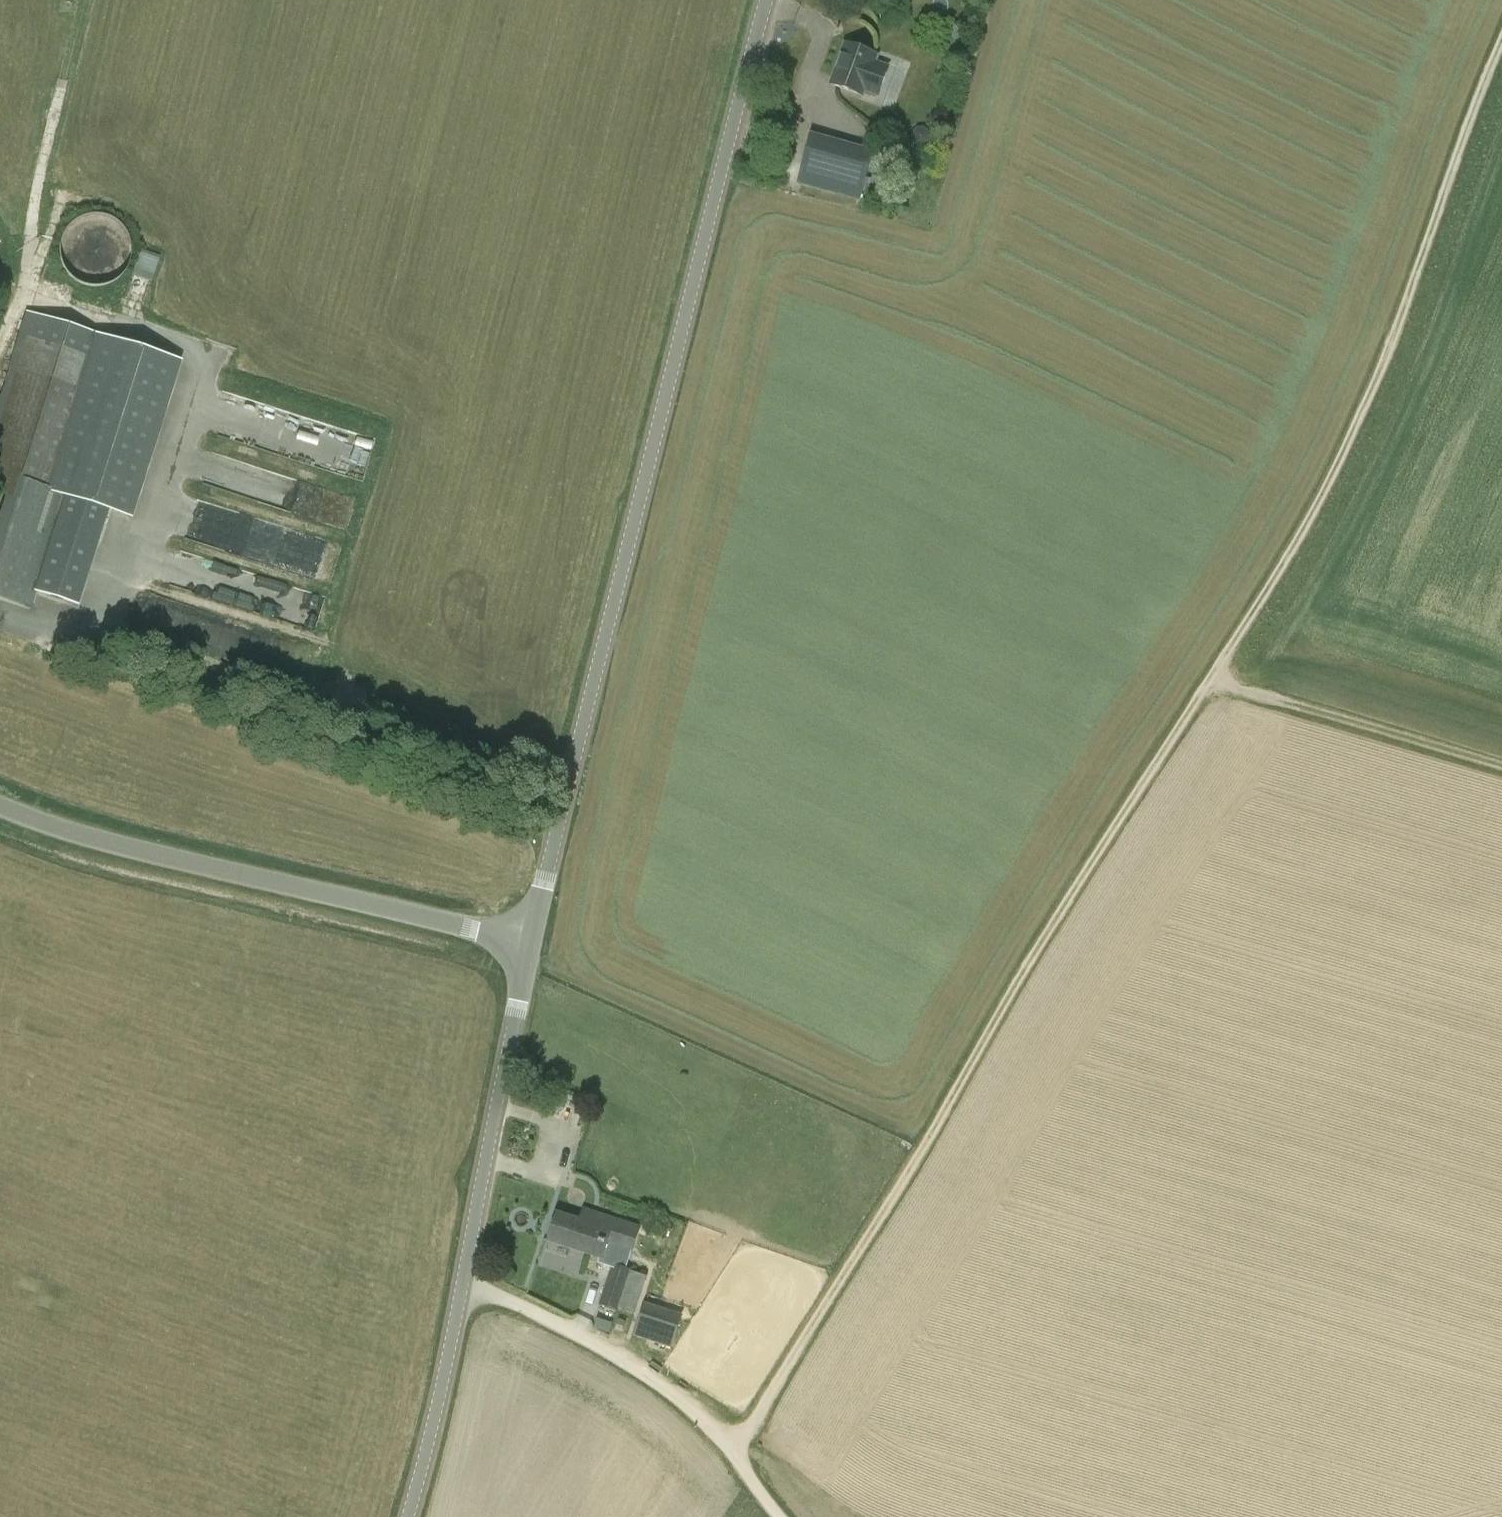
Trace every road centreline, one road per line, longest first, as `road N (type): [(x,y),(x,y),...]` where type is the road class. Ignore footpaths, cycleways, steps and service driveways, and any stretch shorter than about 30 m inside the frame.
road 1 (track): [(1501,49),(1400,329),(1319,505),(766,1410),(729,1453)]
road 2 (tertiary): [(528,942),(770,0)]
road 3 (tertiary): [(408,1516),(528,942)]
road 4 (unclassified): [(0,805),(107,842),(528,942)]
road 5 (track): [(729,1453),(644,1372),(543,1314),(463,1283)]
road 6 (track): [(1212,684),(1501,768)]

